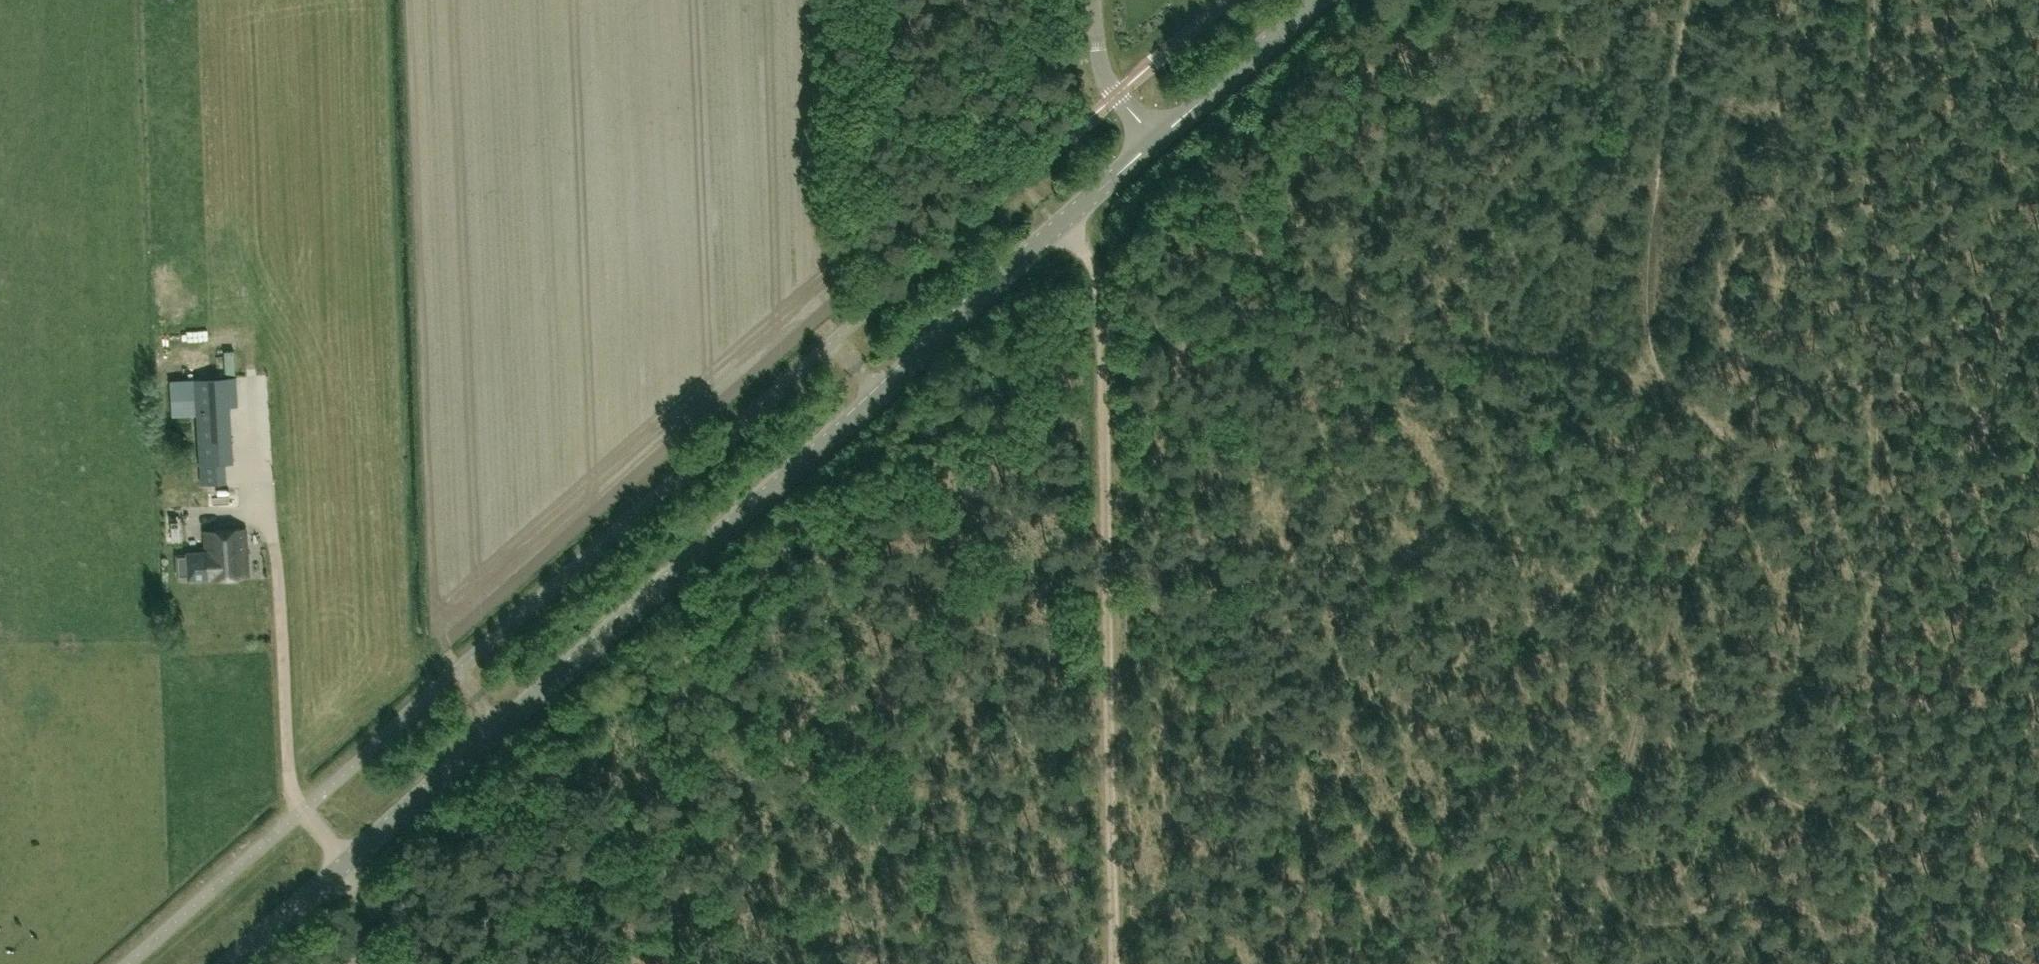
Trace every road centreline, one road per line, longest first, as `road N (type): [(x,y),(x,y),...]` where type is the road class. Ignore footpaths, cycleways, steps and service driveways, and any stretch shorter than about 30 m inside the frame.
road 1 (tertiary): [(229,963),(842,427),(1155,139)]
road 2 (track): [(1874,963),(1870,0)]
road 3 (track): [(1120,963),(1104,335),(1084,256),(1058,226)]
road 4 (tertiary): [(1155,139),(1314,0)]
road 5 (unclassified): [(1155,139),(1105,78),(1095,0)]

